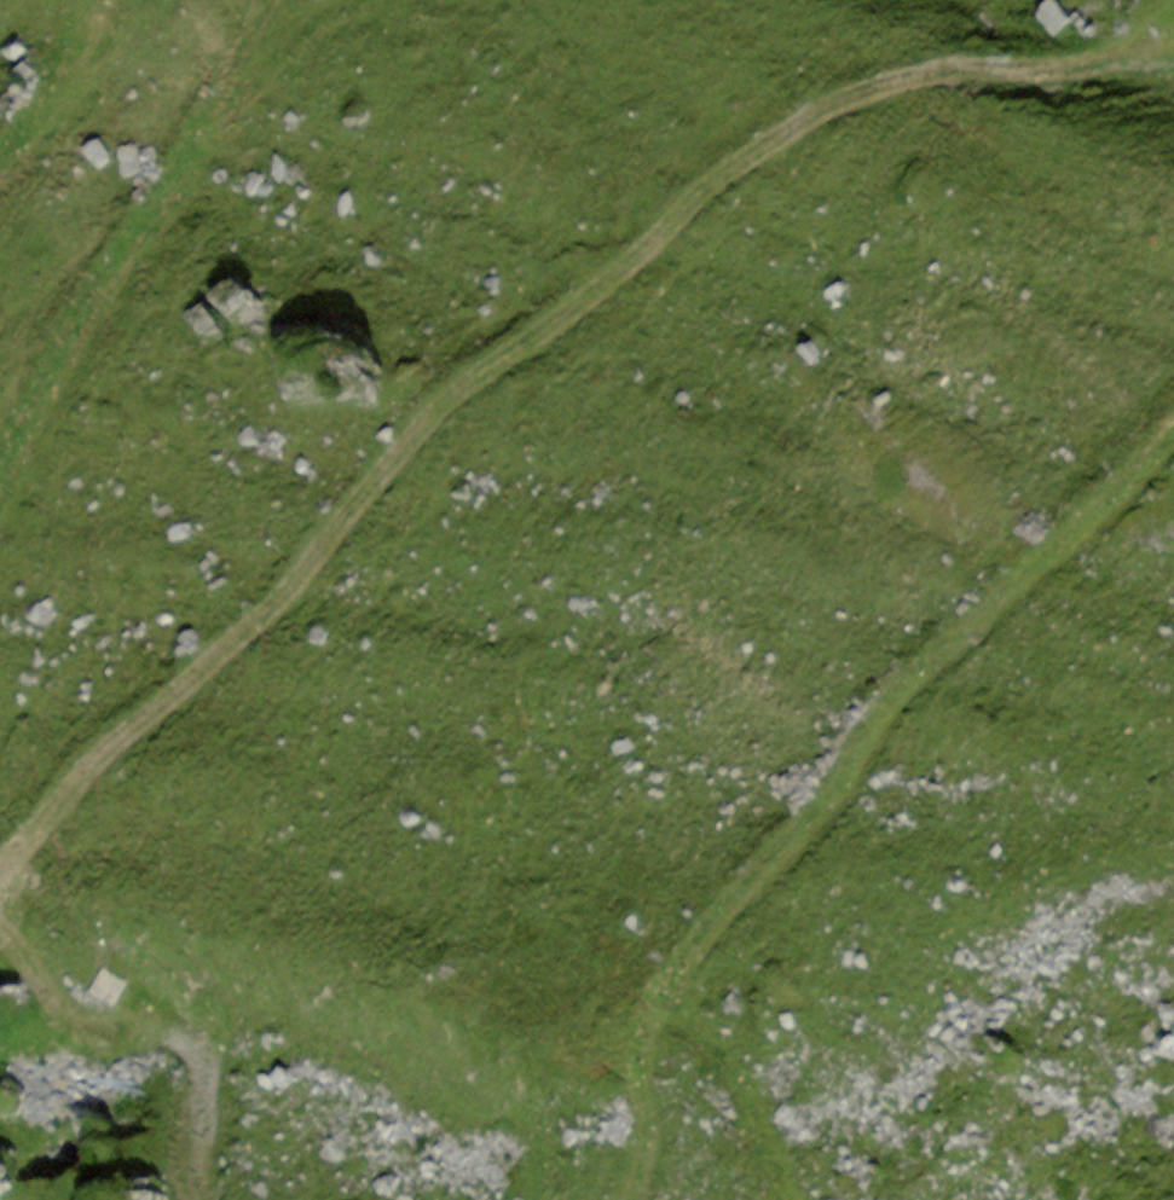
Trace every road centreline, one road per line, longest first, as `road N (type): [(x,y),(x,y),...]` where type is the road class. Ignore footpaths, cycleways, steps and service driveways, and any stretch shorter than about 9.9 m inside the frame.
road 1 (track): [(1173,27),(1108,53),(891,83),(779,137),(605,293),(440,408),(282,598),(123,735),(0,869)]
road 2 (track): [(634,1199),(649,1133),(653,1030),(707,930),(835,796),(889,706),(1102,515),(1173,431)]
road 3 (track): [(0,496),(66,353),(193,160),(221,93)]
road 4 (track): [(0,931),(86,1028),(167,1034),(198,1049),(208,1077),(202,1199)]
road 5 (track): [(670,997),(718,1055),(790,1199)]
road 6 (track): [(0,163),(44,123),(104,17)]

